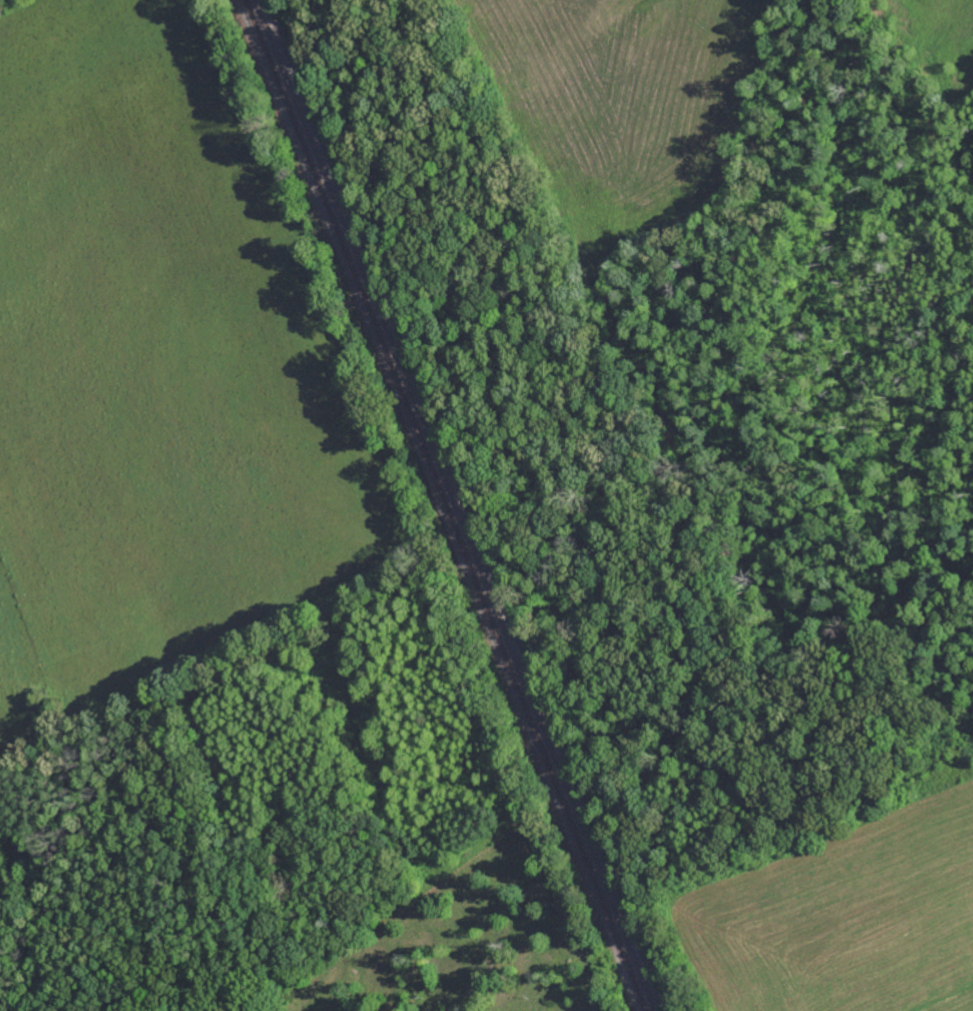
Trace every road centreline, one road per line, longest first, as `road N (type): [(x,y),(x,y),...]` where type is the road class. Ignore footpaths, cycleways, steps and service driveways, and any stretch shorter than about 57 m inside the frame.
road 1 (residential): [(55,1010),(11,937),(0,885)]

